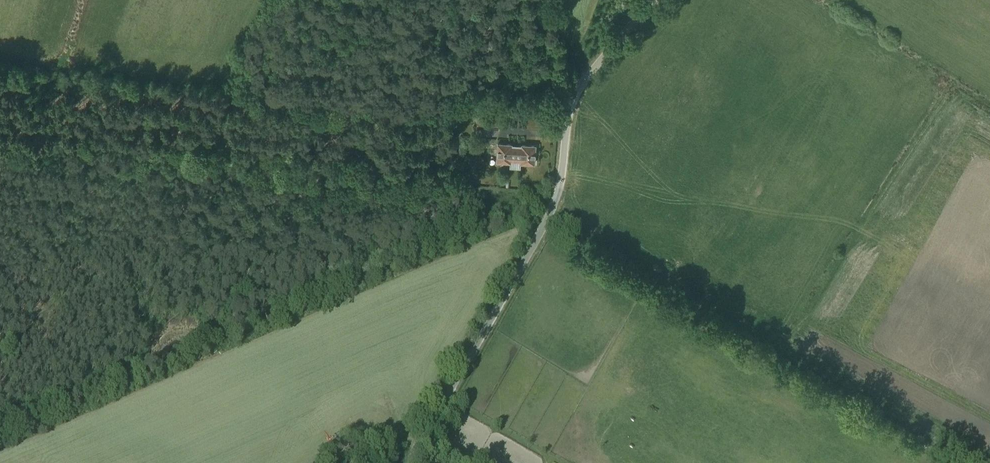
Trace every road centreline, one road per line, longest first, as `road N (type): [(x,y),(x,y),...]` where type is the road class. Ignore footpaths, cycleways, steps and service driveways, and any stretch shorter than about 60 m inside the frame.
road 1 (track): [(0,58),(208,76),(227,70),(487,82),(569,112)]
road 2 (unclassified): [(410,462),(554,208),(573,100),(648,0)]

